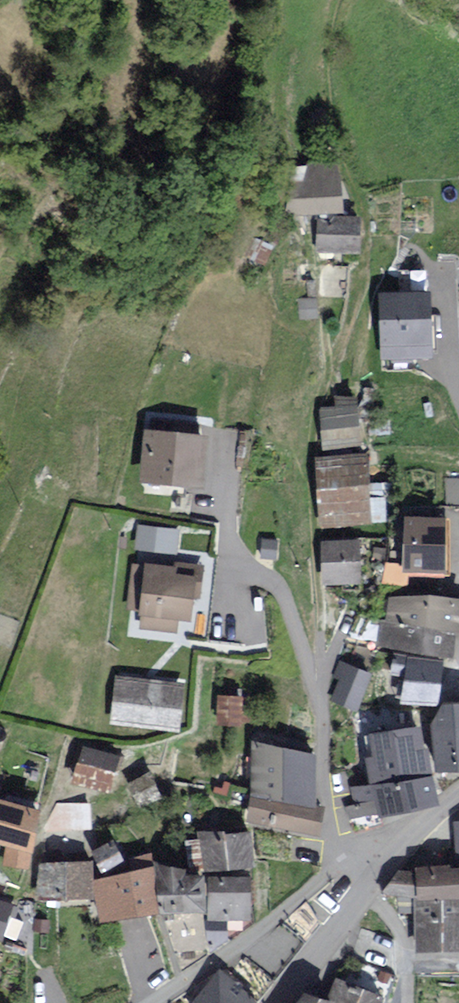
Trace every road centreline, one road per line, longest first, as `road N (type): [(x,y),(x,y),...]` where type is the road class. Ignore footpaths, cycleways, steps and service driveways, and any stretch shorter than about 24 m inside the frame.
road 1 (track): [(319,691),(314,418),(359,289),(366,224)]
road 2 (residential): [(341,867),(326,797),(319,691),(285,598),(232,540),(225,437)]
road 3 (residential): [(153,1002),(341,867)]
road 4 (tertiary): [(274,1002),(379,871)]

